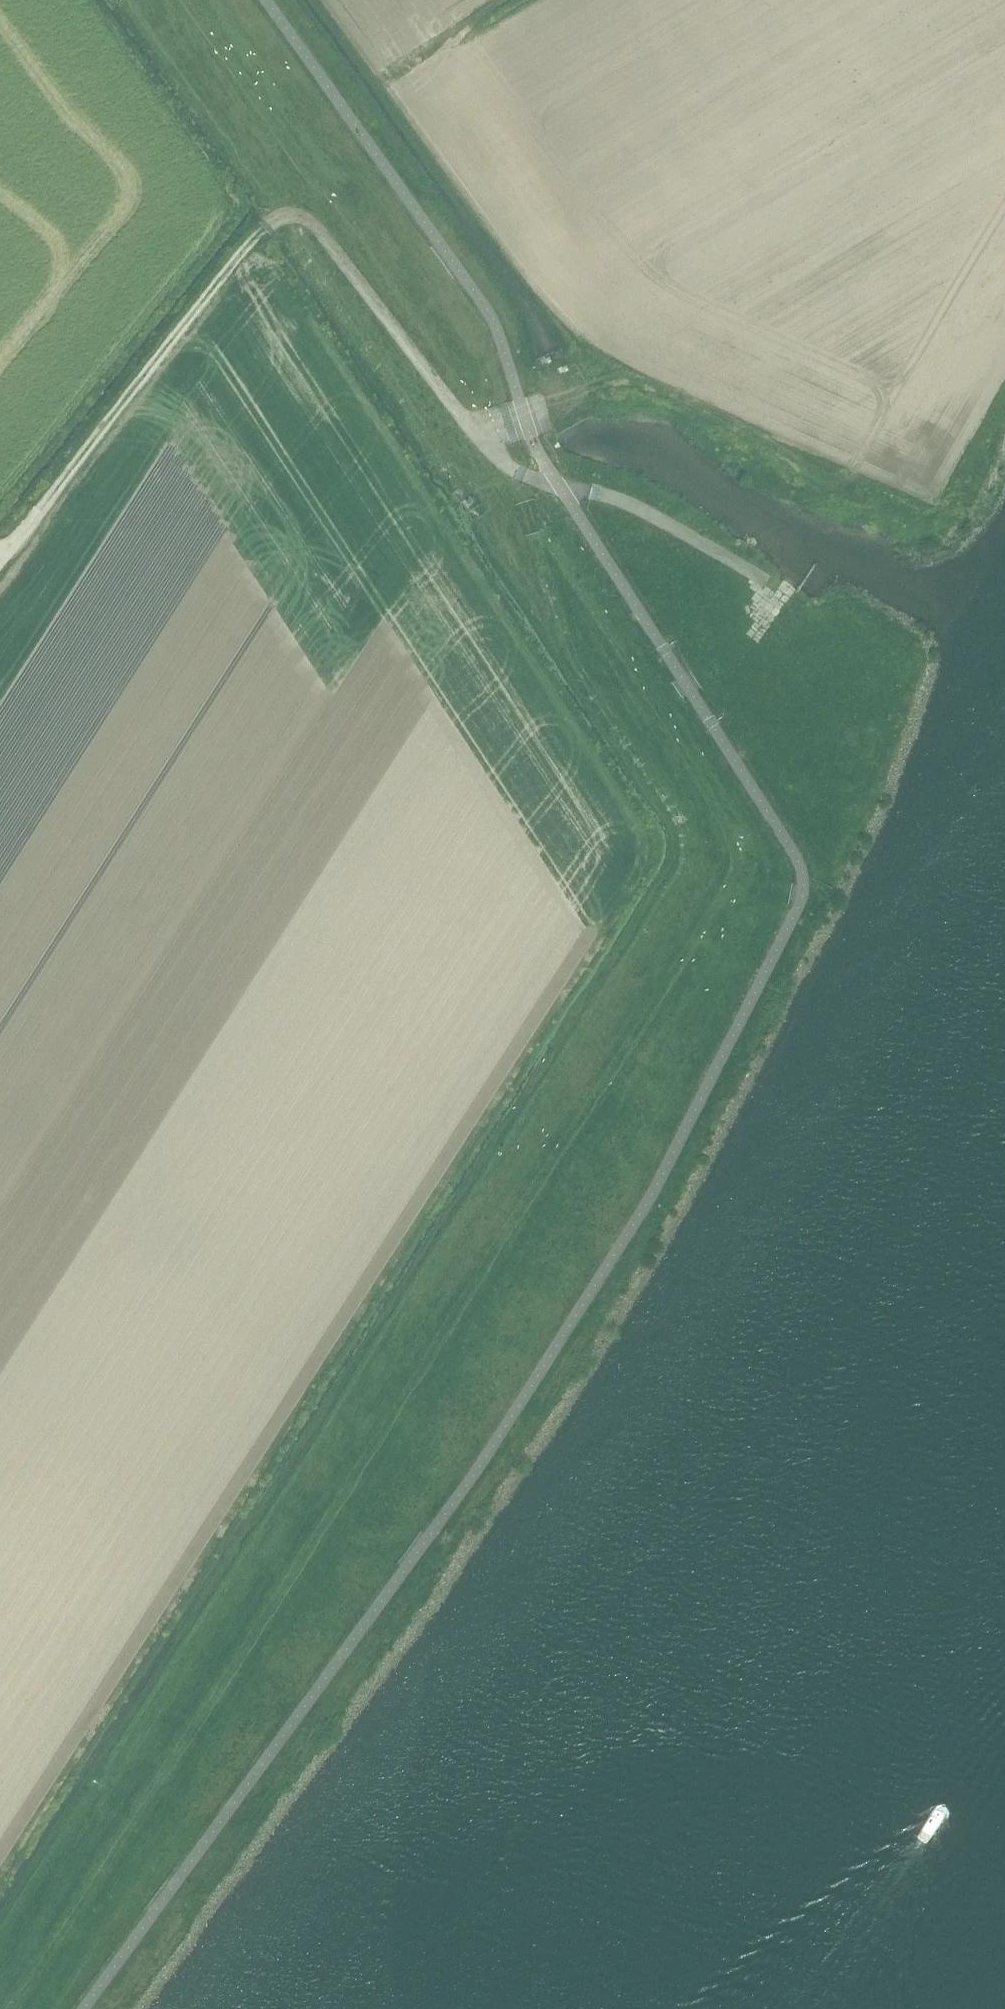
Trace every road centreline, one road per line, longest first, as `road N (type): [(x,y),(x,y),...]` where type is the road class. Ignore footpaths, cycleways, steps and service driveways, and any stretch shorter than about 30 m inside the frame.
road 1 (track): [(0,556),(256,233),(278,216),(323,229),(515,471),(623,501),(764,580)]

